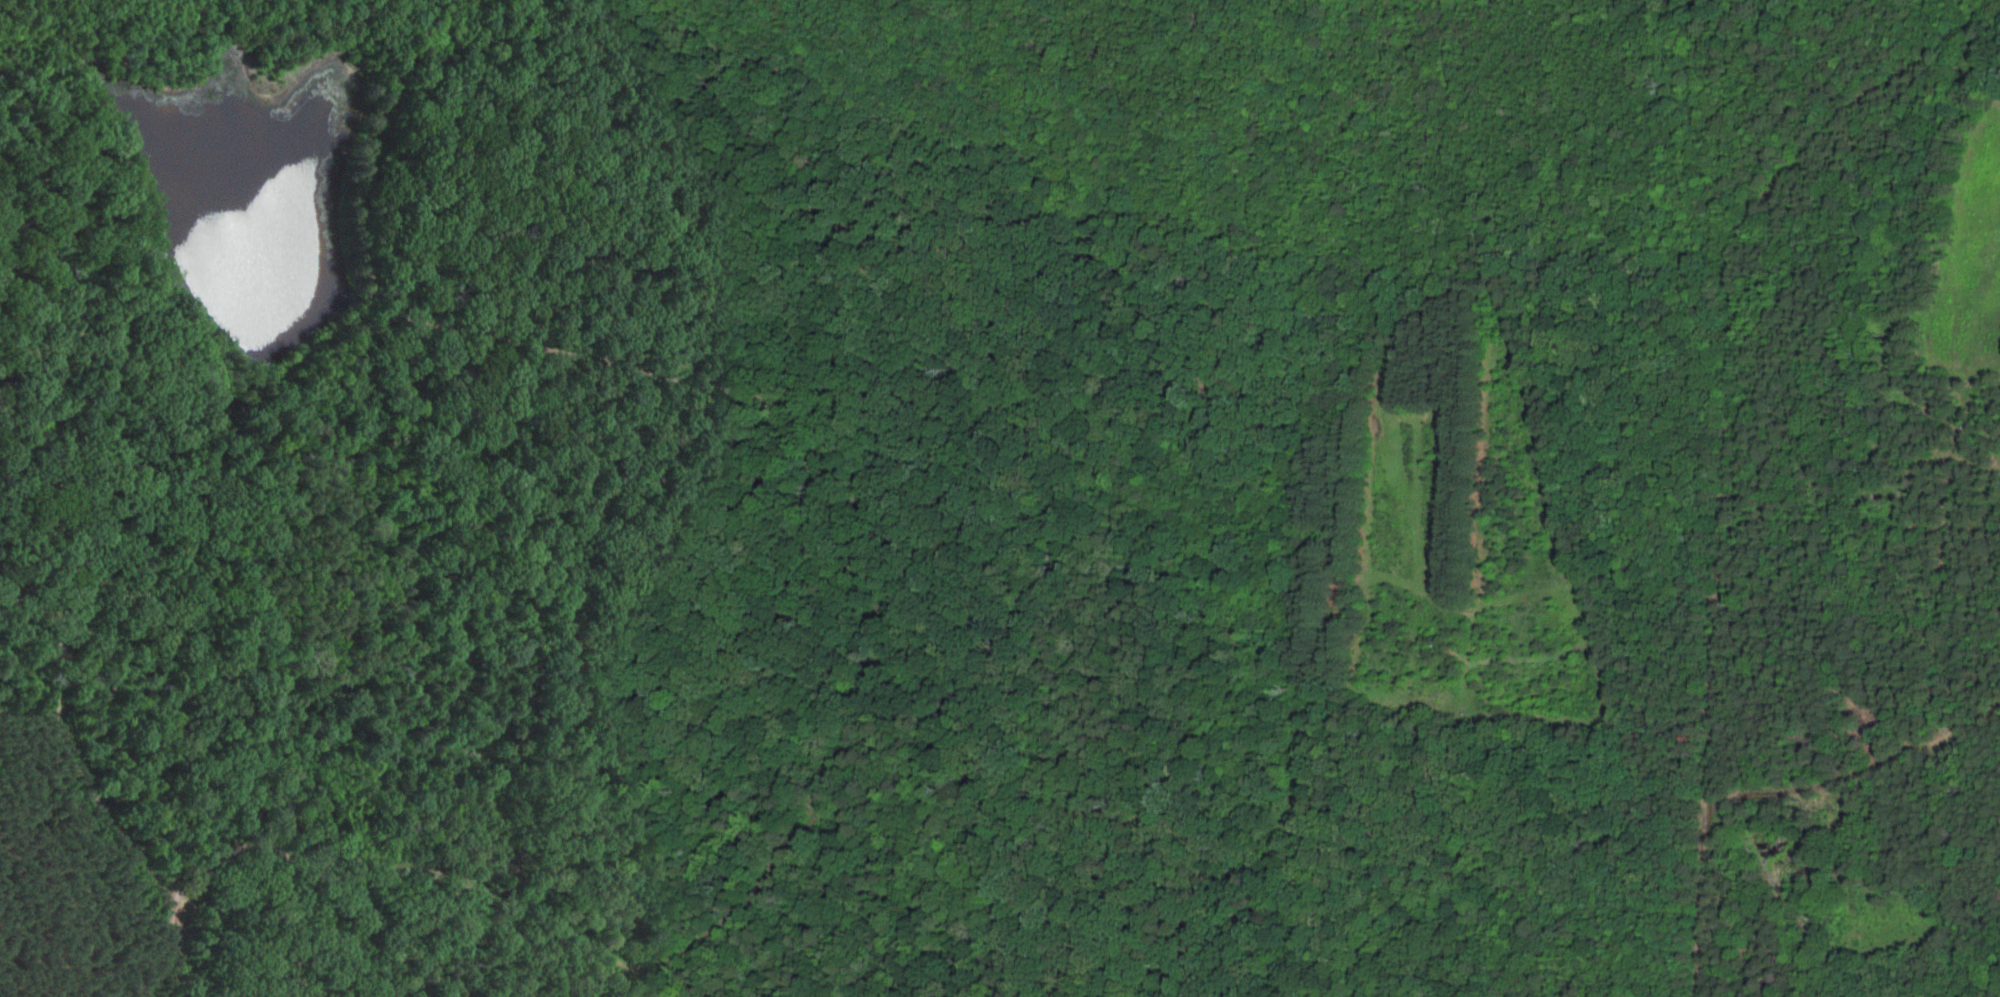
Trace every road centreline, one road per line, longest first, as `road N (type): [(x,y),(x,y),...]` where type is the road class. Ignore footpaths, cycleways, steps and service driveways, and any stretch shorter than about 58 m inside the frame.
road 1 (residential): [(1670,996),(1677,612),(1734,192),(1792,108),(1912,45),(1937,0)]

